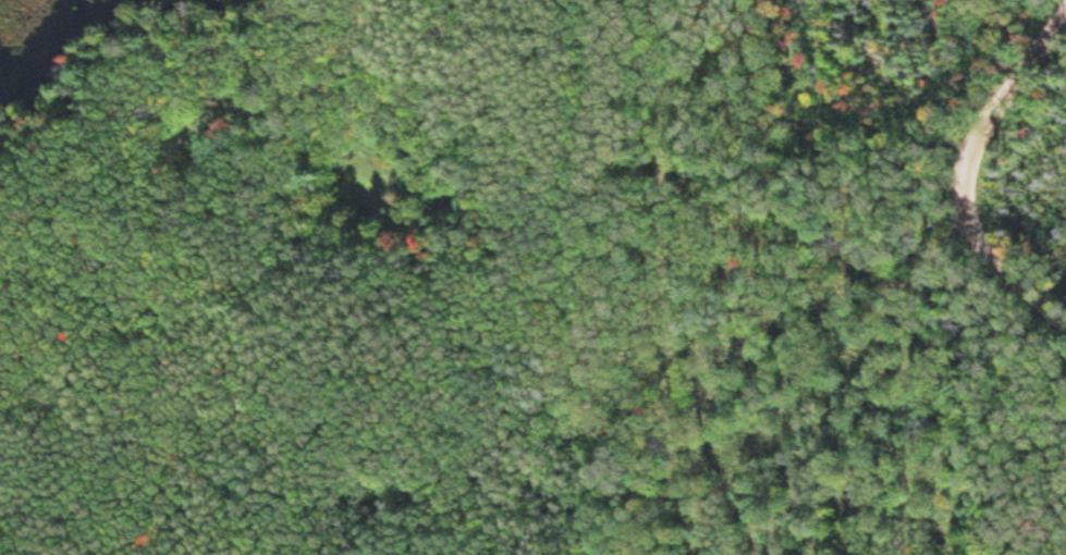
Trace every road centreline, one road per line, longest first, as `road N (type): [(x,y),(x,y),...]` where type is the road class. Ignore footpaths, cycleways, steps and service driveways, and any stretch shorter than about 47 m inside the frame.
road 1 (residential): [(1065,321),(981,258),(957,171),(1022,49),(1060,0)]
road 2 (track): [(271,554),(275,458),(321,371),(318,334),(290,287),(264,213)]
road 3 (track): [(264,213),(252,184),(250,145),(261,130),(279,132),(281,150),(264,213)]

